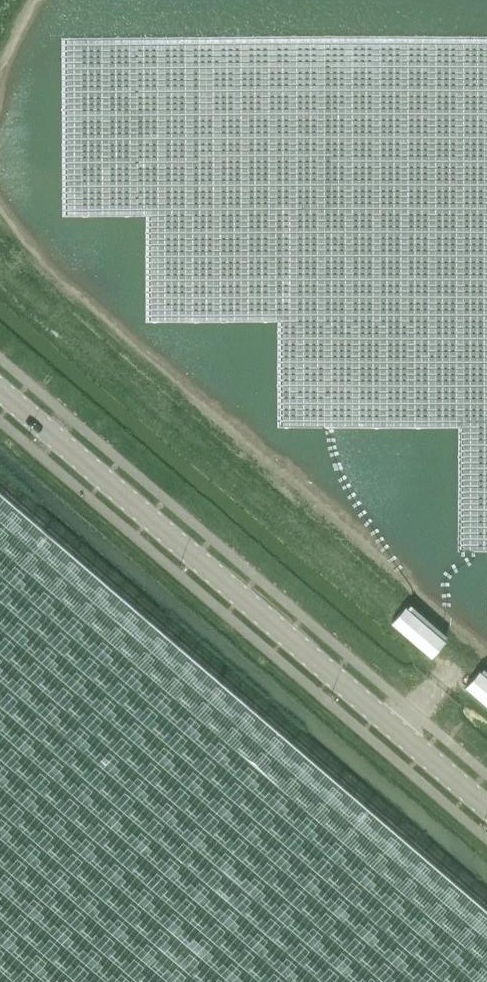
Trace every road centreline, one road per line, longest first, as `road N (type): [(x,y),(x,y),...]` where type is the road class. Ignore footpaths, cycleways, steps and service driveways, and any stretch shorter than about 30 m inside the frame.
road 1 (tertiary): [(0,388),(486,807)]

